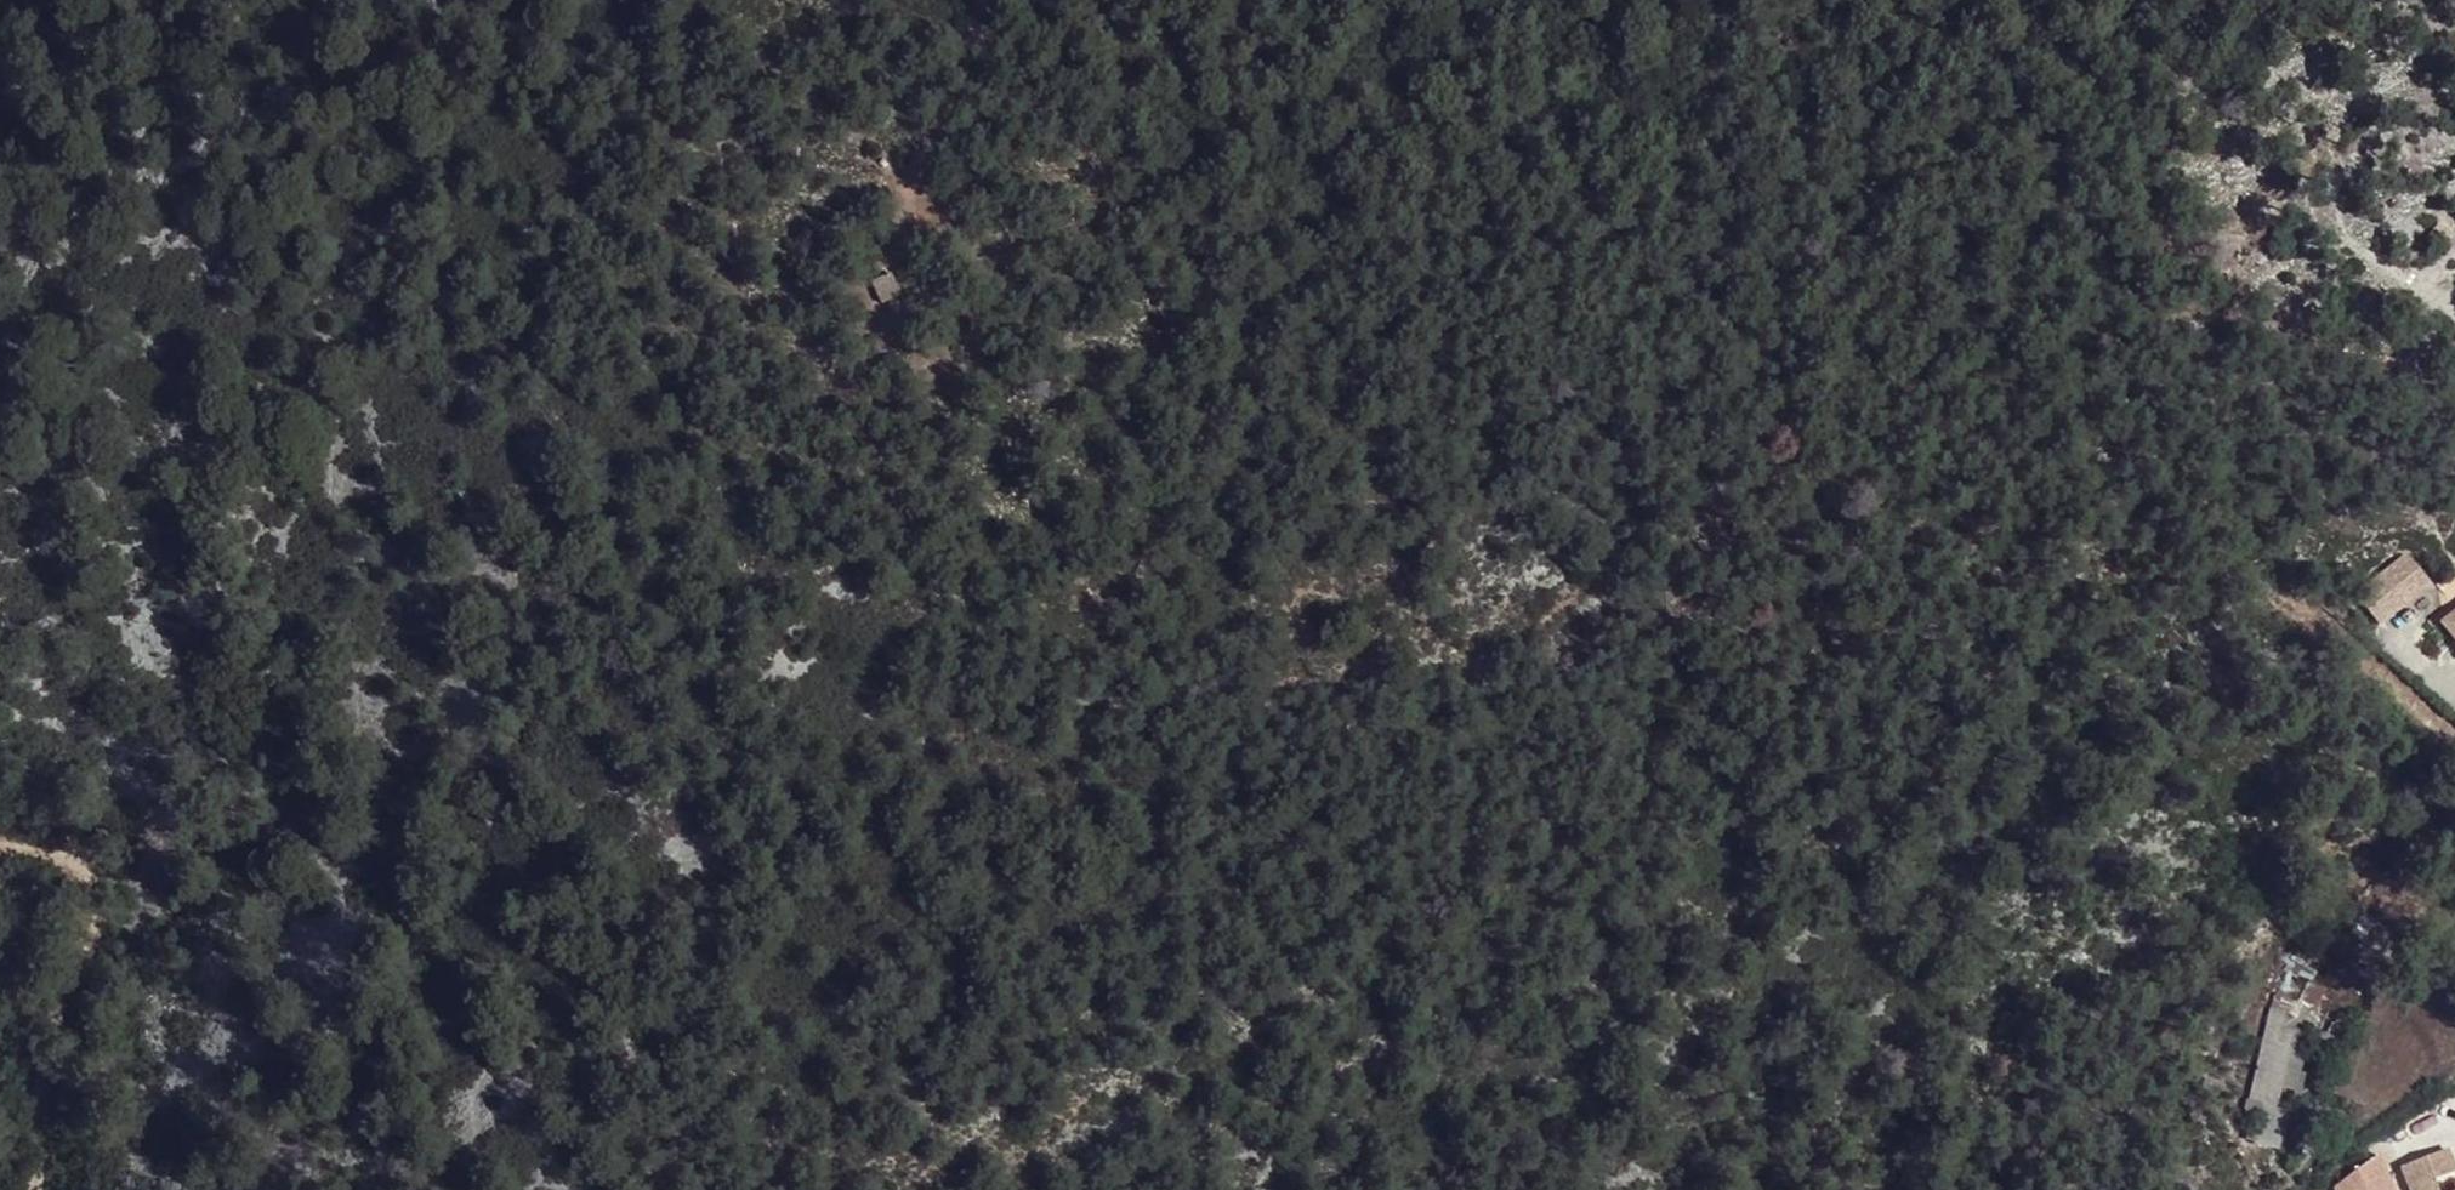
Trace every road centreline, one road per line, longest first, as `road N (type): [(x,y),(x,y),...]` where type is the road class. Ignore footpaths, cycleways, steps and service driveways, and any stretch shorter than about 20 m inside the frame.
road 1 (track): [(990,0),(905,225)]

